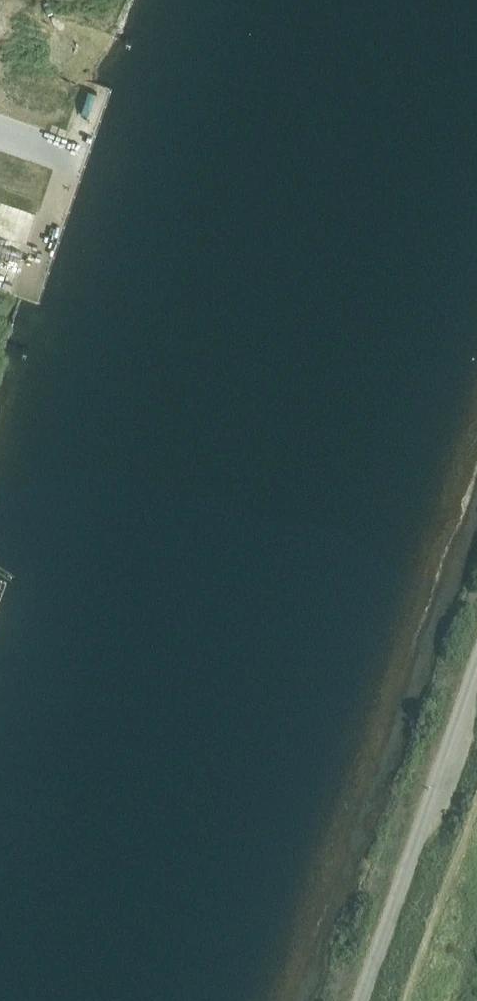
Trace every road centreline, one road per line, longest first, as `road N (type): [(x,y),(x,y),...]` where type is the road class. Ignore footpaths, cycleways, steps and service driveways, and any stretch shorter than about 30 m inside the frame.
road 1 (unclassified): [(364,1000),(476,680)]

